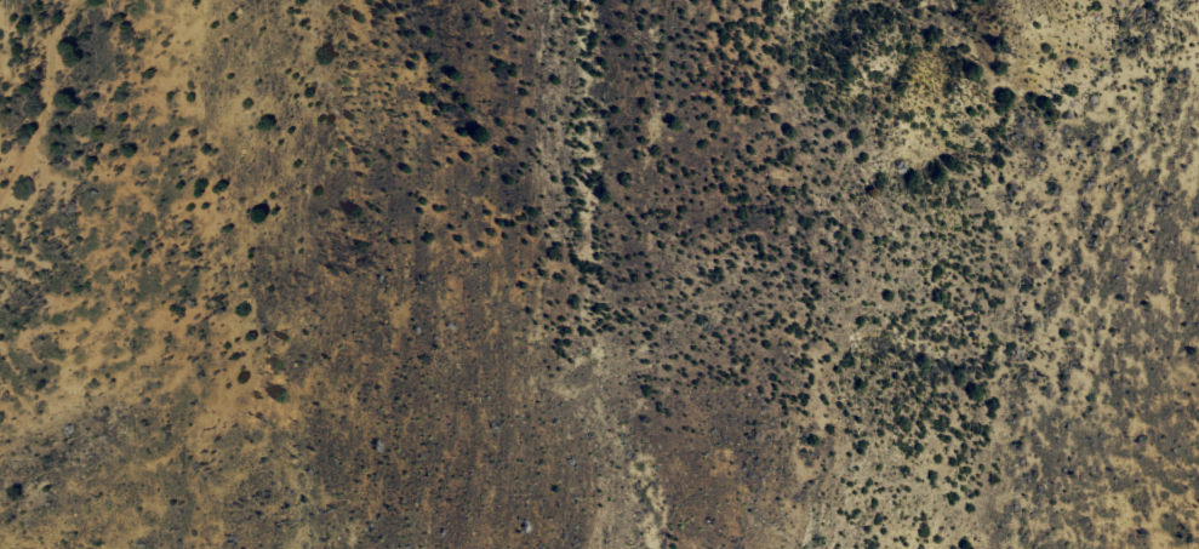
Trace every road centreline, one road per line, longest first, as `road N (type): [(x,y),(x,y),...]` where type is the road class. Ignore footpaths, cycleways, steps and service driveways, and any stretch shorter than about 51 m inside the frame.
road 1 (track): [(0,273),(21,246),(97,55),(90,0)]

